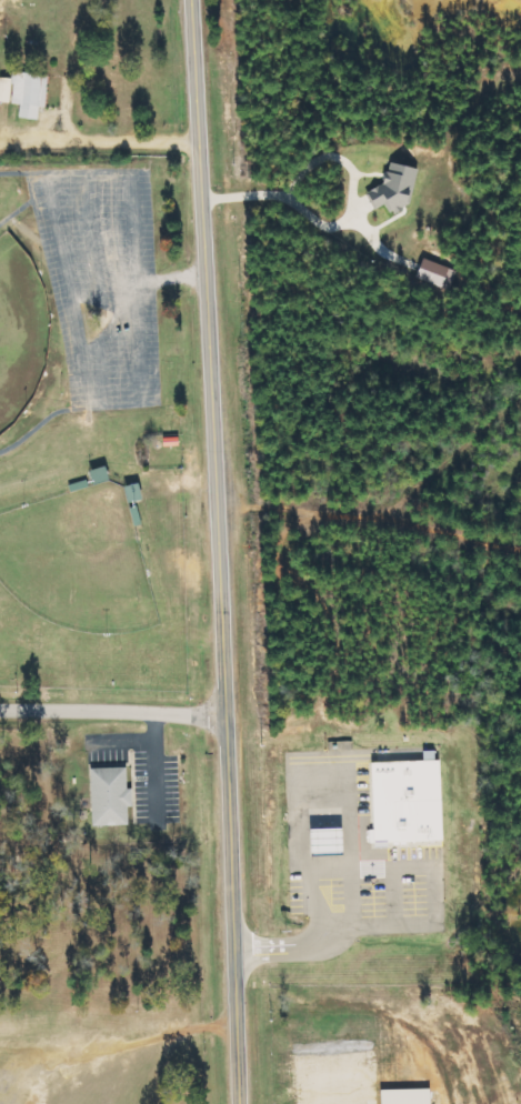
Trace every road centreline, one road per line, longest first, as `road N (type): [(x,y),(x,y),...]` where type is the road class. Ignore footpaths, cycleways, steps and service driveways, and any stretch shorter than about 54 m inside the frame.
road 1 (tertiary): [(224,717),(192,0)]
road 2 (tertiary): [(237,1103),(224,717)]
road 3 (residential): [(224,717),(0,710)]
road 4 (residential): [(199,143),(0,143)]

